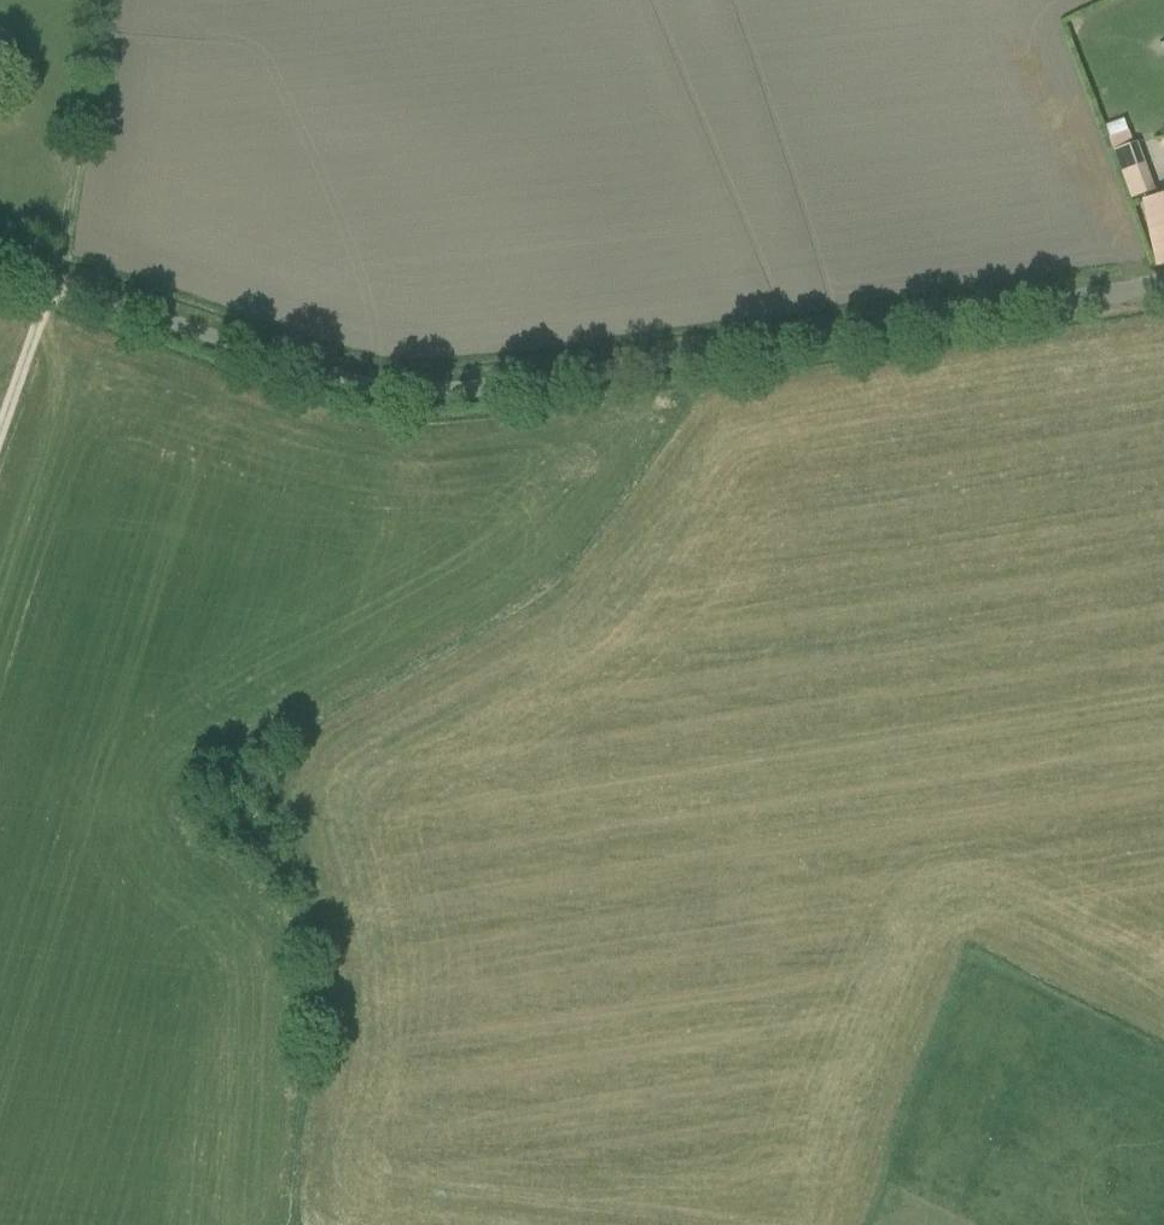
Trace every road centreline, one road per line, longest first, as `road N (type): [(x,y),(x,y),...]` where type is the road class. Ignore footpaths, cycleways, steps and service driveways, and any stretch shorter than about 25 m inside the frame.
road 1 (unclassified): [(0,265),(319,375),(404,394),(1163,284)]
road 2 (track): [(0,433),(53,283)]

